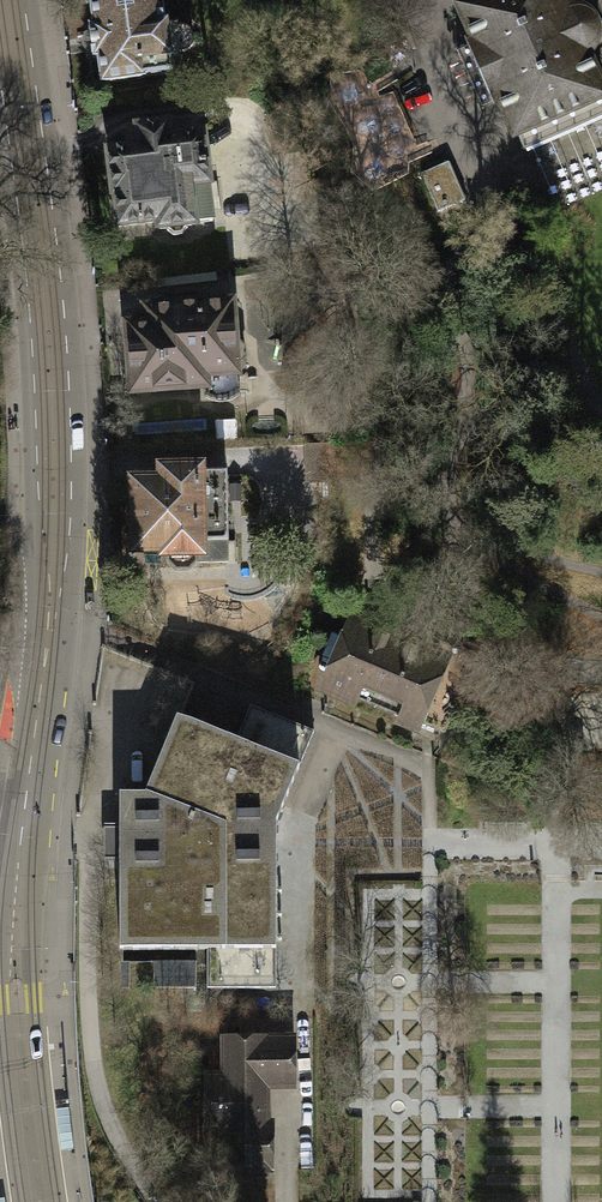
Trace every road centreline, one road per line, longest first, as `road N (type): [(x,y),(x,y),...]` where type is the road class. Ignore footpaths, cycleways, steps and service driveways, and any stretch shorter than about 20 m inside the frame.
road 1 (tertiary): [(6,0),(48,332),(53,492),(43,670),(22,818)]
road 2 (tertiary): [(52,1201),(25,954),(11,917)]
road 3 (tertiary): [(11,917),(0,948),(1,999),(25,1201)]

